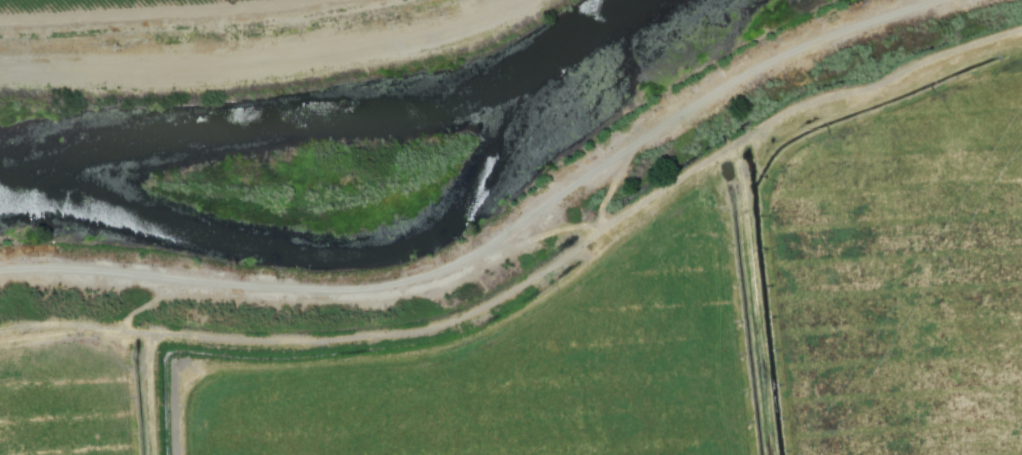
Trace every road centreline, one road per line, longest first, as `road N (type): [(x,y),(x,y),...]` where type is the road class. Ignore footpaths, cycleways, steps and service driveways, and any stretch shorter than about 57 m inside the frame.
road 1 (track): [(0,308),(83,304),(253,320),(375,312),(506,264),(869,71),(1021,14)]
road 2 (residential): [(919,0),(851,23),(675,118),(396,298),(0,272)]
road 3 (track): [(418,0),(246,30),(121,31),(0,59)]

